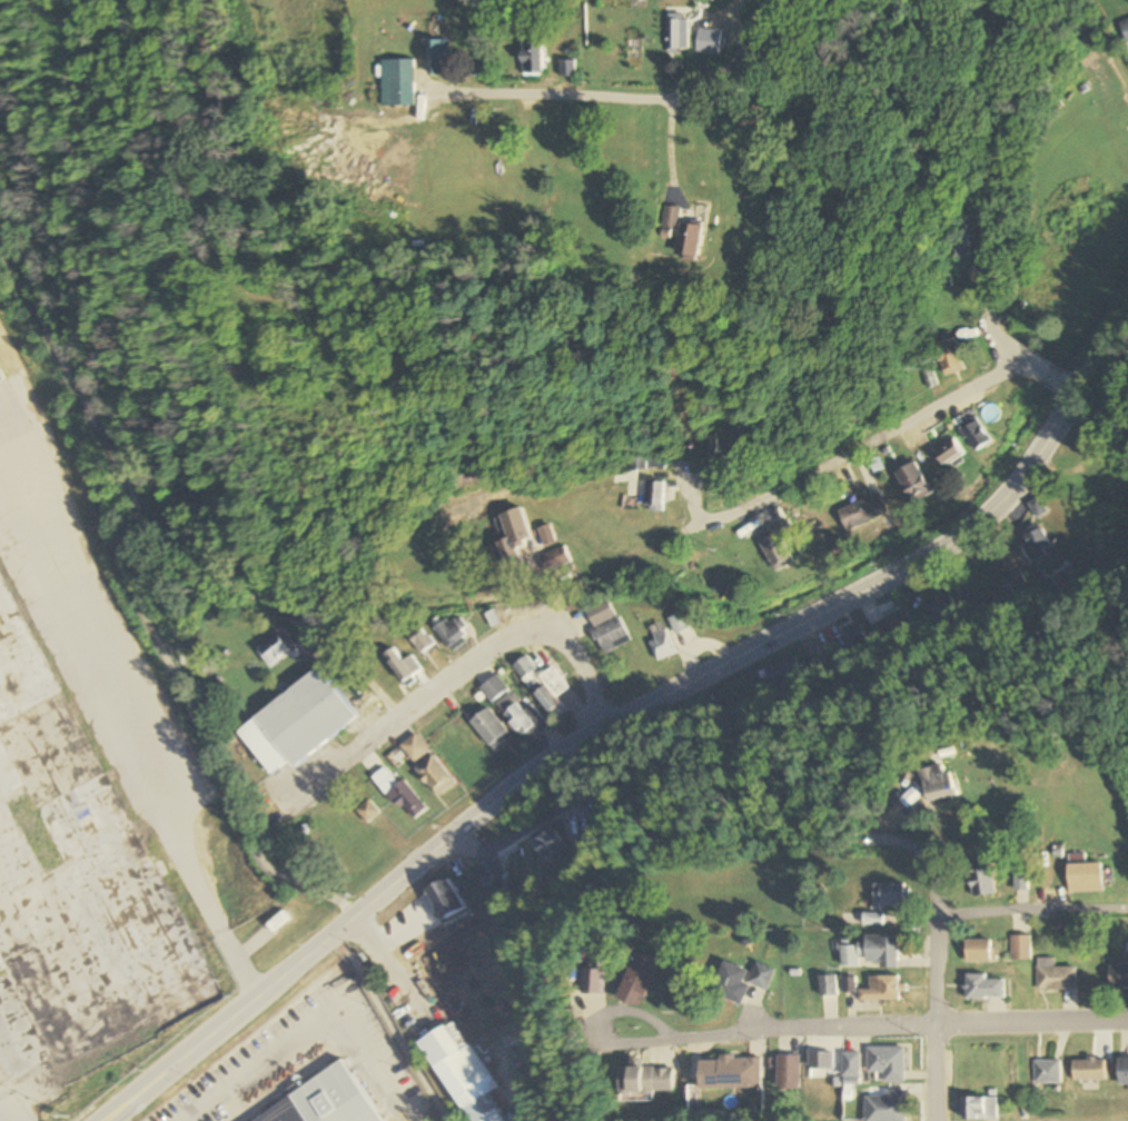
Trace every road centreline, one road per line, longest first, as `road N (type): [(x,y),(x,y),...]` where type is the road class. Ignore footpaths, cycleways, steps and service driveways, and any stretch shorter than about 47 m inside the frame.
road 1 (tertiary): [(356,922),(597,728),(944,550),(1010,492),(1127,312)]
road 2 (residential): [(596,1046),(750,1032),(1127,1021)]
road 3 (residential): [(597,728),(535,631),(288,808)]
road 4 (residential): [(1020,360),(704,524),(681,466)]
road 5 (residential): [(774,0),(725,71),(674,102),(455,93),(420,116)]
road 6 (residential): [(933,1120),(934,1024),(914,873),(914,732)]
road 7 (residential): [(1020,360),(991,320),(992,0)]
road 8 (tertiary): [(111,1120),(313,955)]
road 9 (residential): [(914,873),(1021,900),(1127,899)]

